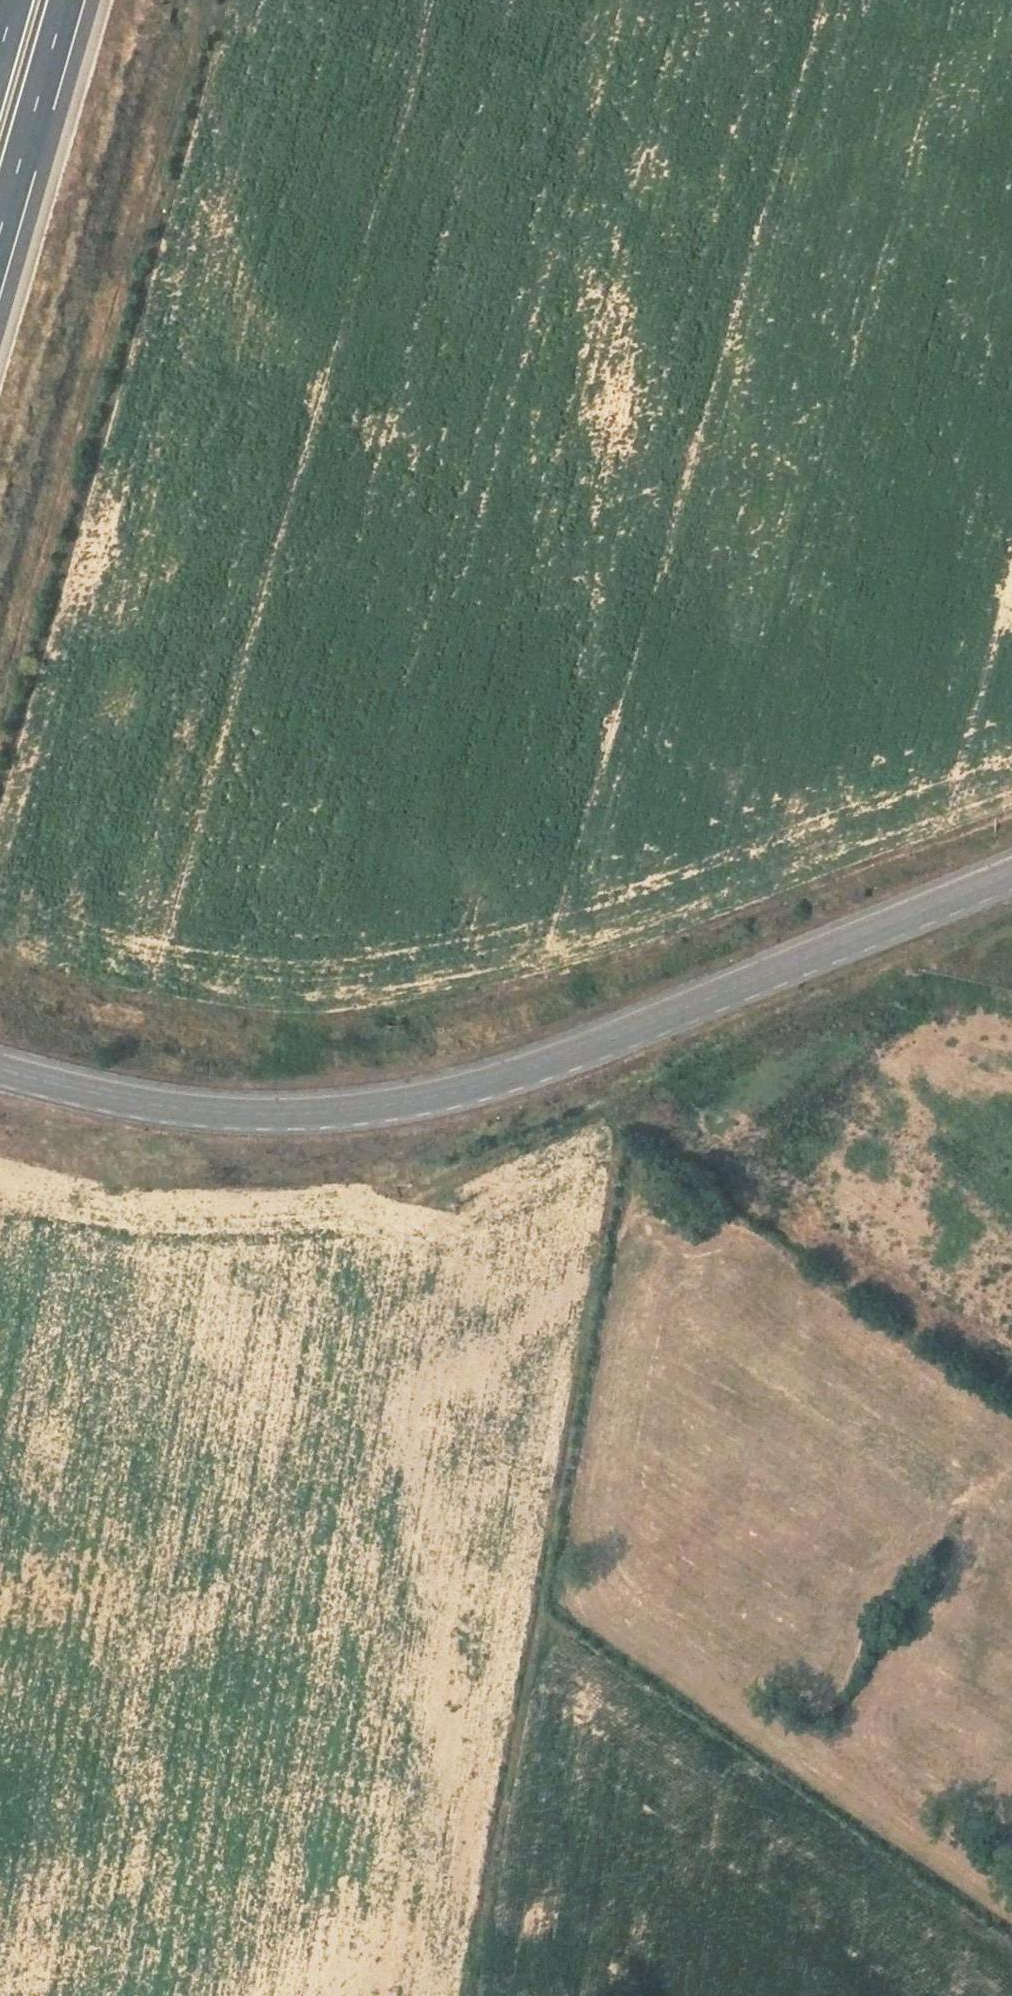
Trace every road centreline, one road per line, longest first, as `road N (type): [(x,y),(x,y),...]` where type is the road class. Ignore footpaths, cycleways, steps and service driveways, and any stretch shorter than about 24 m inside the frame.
road 1 (tertiary): [(1011,874),(615,1039),(475,1088),(397,1105),(286,1116),(193,1113),(0,1071)]
road 2 (motorway): [(0,239),(69,0)]

